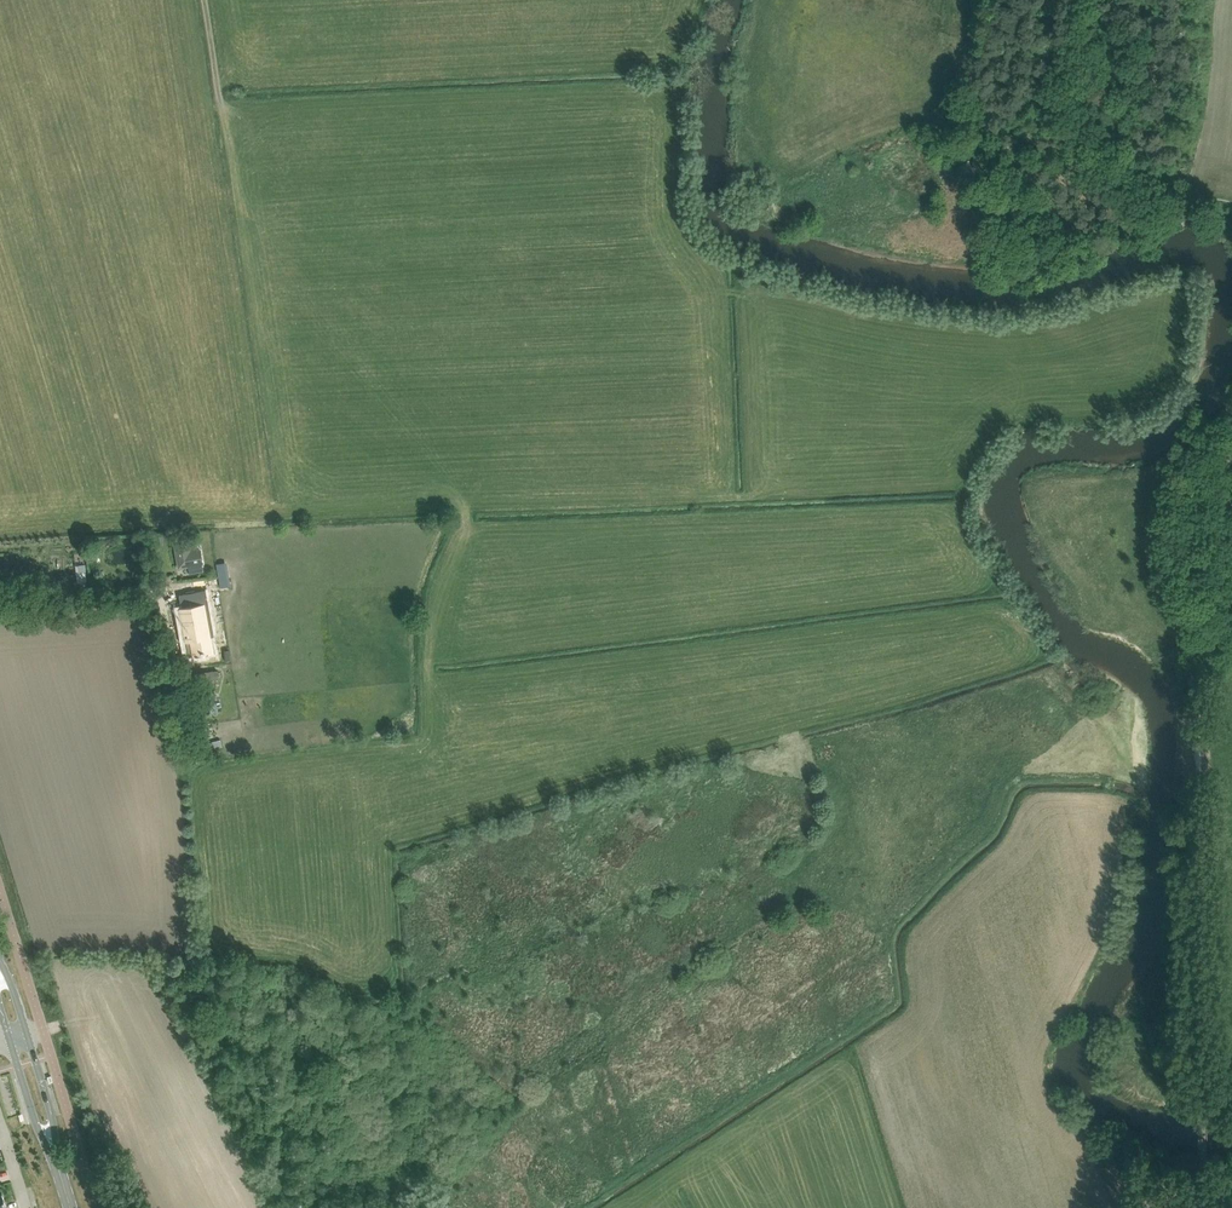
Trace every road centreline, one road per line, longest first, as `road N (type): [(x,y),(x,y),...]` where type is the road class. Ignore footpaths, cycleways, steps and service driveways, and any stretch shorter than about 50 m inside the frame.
road 1 (track): [(1231,621),(1204,671),(1201,711),(1203,1166),(1142,1207)]
road 2 (tertiary): [(56,1163),(28,1036)]
road 3 (tertiary): [(11,1041),(56,1163)]

